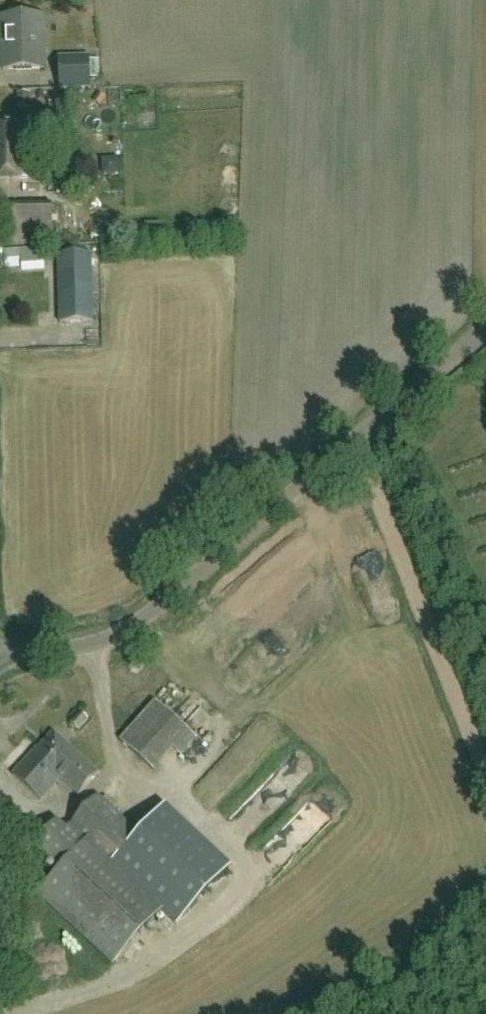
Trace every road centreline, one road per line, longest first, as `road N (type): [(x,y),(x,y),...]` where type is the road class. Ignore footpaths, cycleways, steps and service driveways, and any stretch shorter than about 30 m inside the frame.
road 1 (unclassified): [(0,656),(94,644),(134,625),(485,330)]
road 2 (track): [(355,442),(485,769)]

